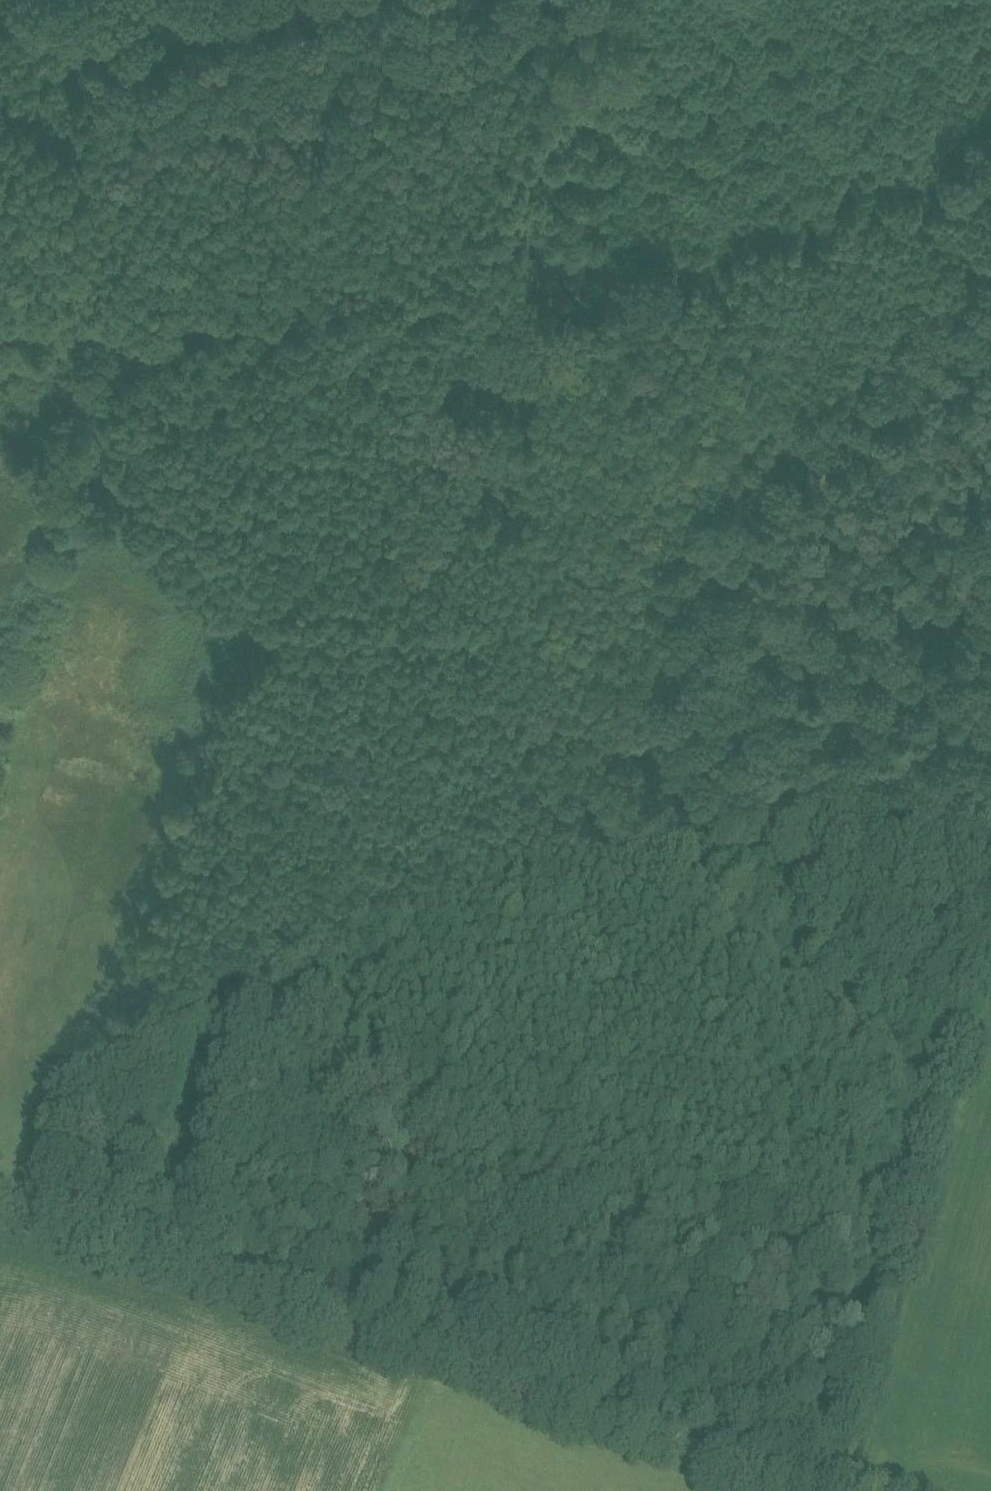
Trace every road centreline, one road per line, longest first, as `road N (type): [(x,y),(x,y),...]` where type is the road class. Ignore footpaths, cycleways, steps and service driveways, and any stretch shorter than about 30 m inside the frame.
road 1 (track): [(0,1204),(62,1216),(702,1455),(832,1490)]

